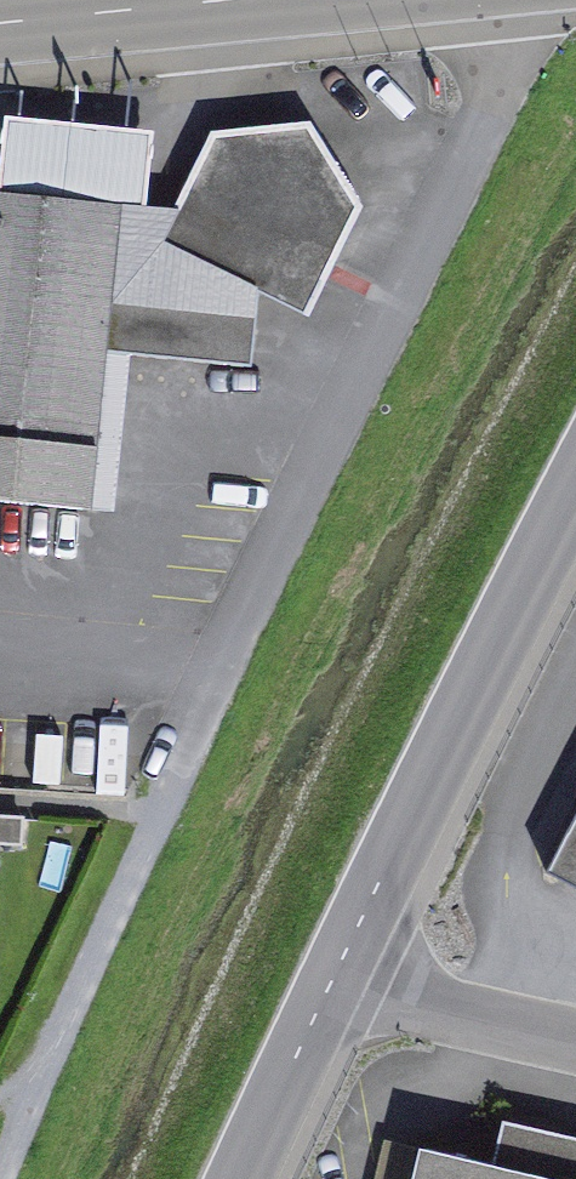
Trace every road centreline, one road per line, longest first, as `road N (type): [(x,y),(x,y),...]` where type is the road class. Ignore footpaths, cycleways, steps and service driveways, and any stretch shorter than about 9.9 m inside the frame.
road 1 (unclassified): [(2,1178),(68,1008),(197,726),(551,0)]
road 2 (residential): [(337,970),(575,505)]
road 3 (unclassified): [(337,970),(448,1016),(575,1047)]
road 4 (secondary): [(0,25),(245,0)]
road 5 (residential): [(243,1178),(337,970)]

